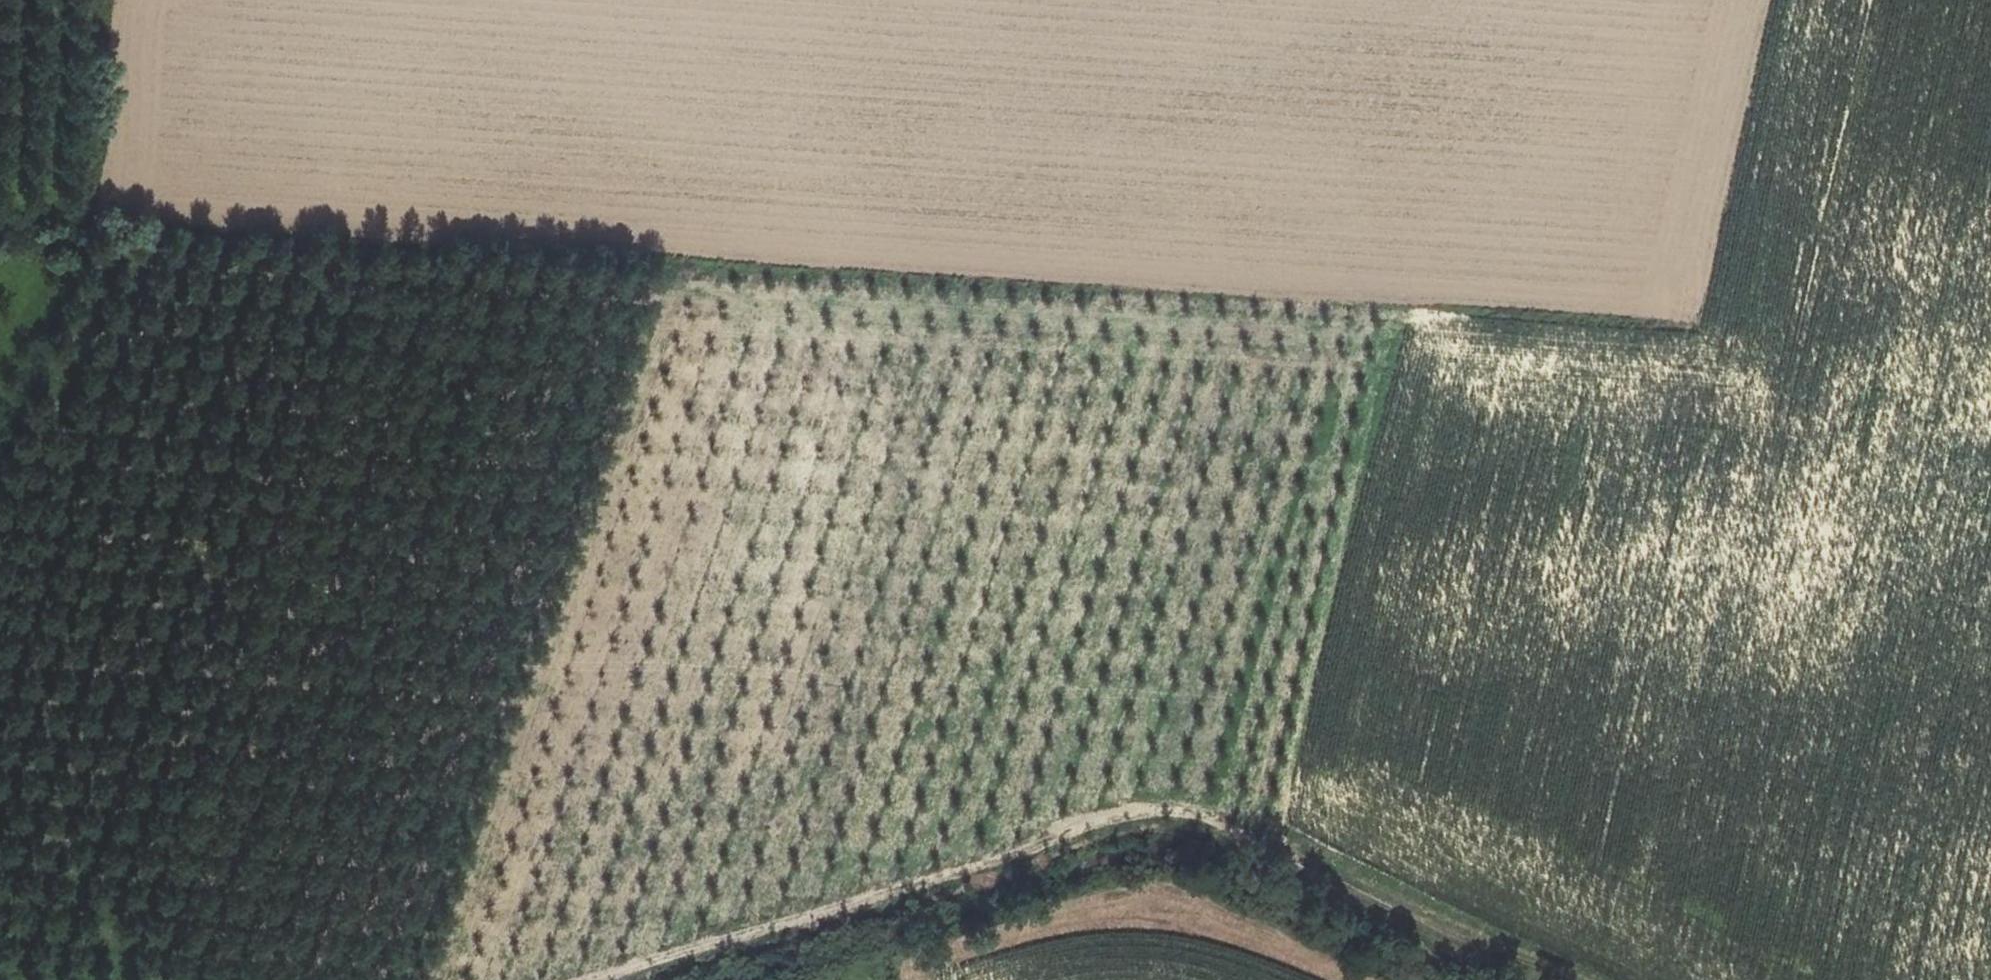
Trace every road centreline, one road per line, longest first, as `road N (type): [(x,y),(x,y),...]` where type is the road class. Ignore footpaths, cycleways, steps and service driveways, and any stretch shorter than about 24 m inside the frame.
road 1 (track): [(581,979),(983,864),(1107,816),(1169,810),(1245,828),(1338,892),(1552,979)]

